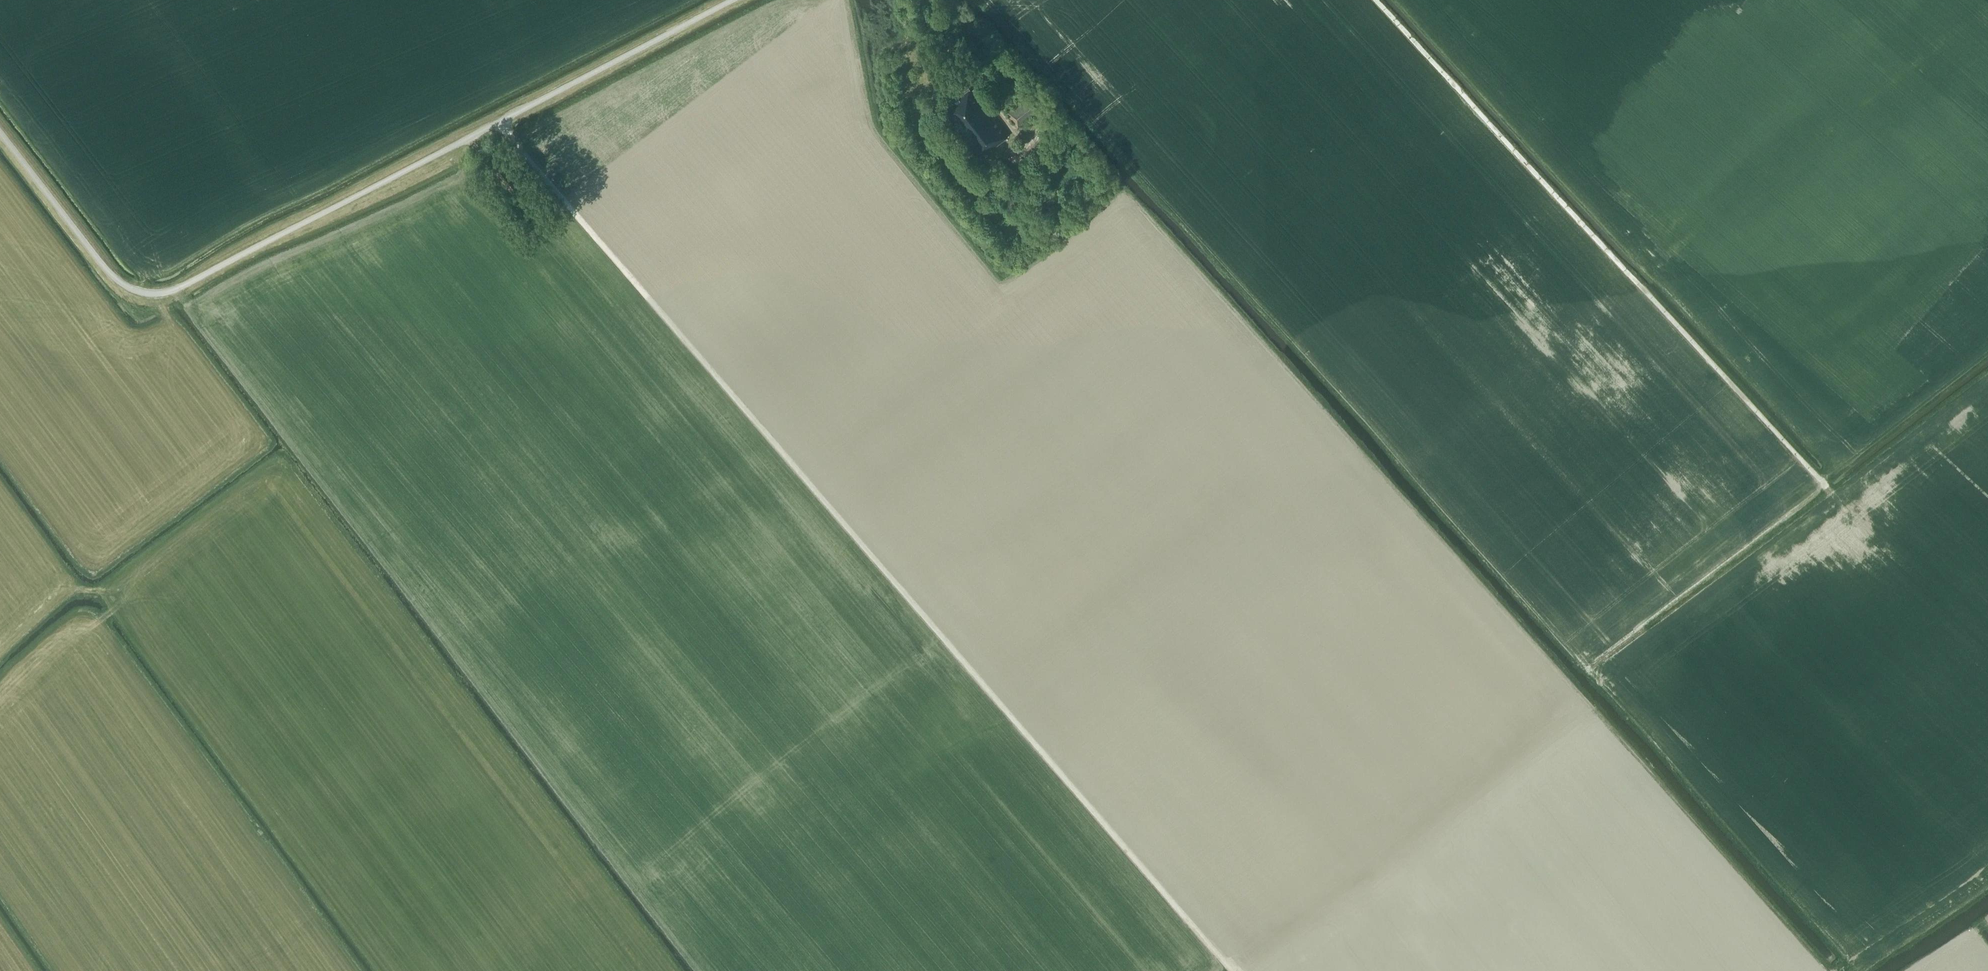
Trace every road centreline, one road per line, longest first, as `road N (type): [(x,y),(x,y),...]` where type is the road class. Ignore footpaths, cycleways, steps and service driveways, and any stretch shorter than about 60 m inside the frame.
road 1 (track): [(500,124),(1232,970)]
road 2 (unclassified): [(0,134),(116,281),(158,298),(741,0)]
road 3 (track): [(1375,0),(1833,496)]

